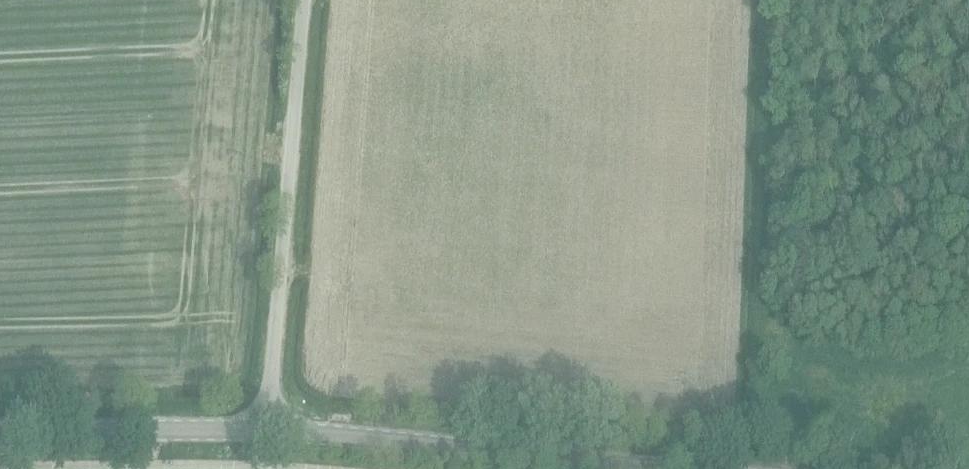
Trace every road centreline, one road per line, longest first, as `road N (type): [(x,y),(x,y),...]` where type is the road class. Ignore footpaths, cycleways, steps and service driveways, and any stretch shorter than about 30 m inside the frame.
road 1 (unclassified): [(272,431),(306,0)]
road 2 (tertiary): [(669,468),(272,431)]
road 3 (tertiary): [(0,433),(272,431)]

